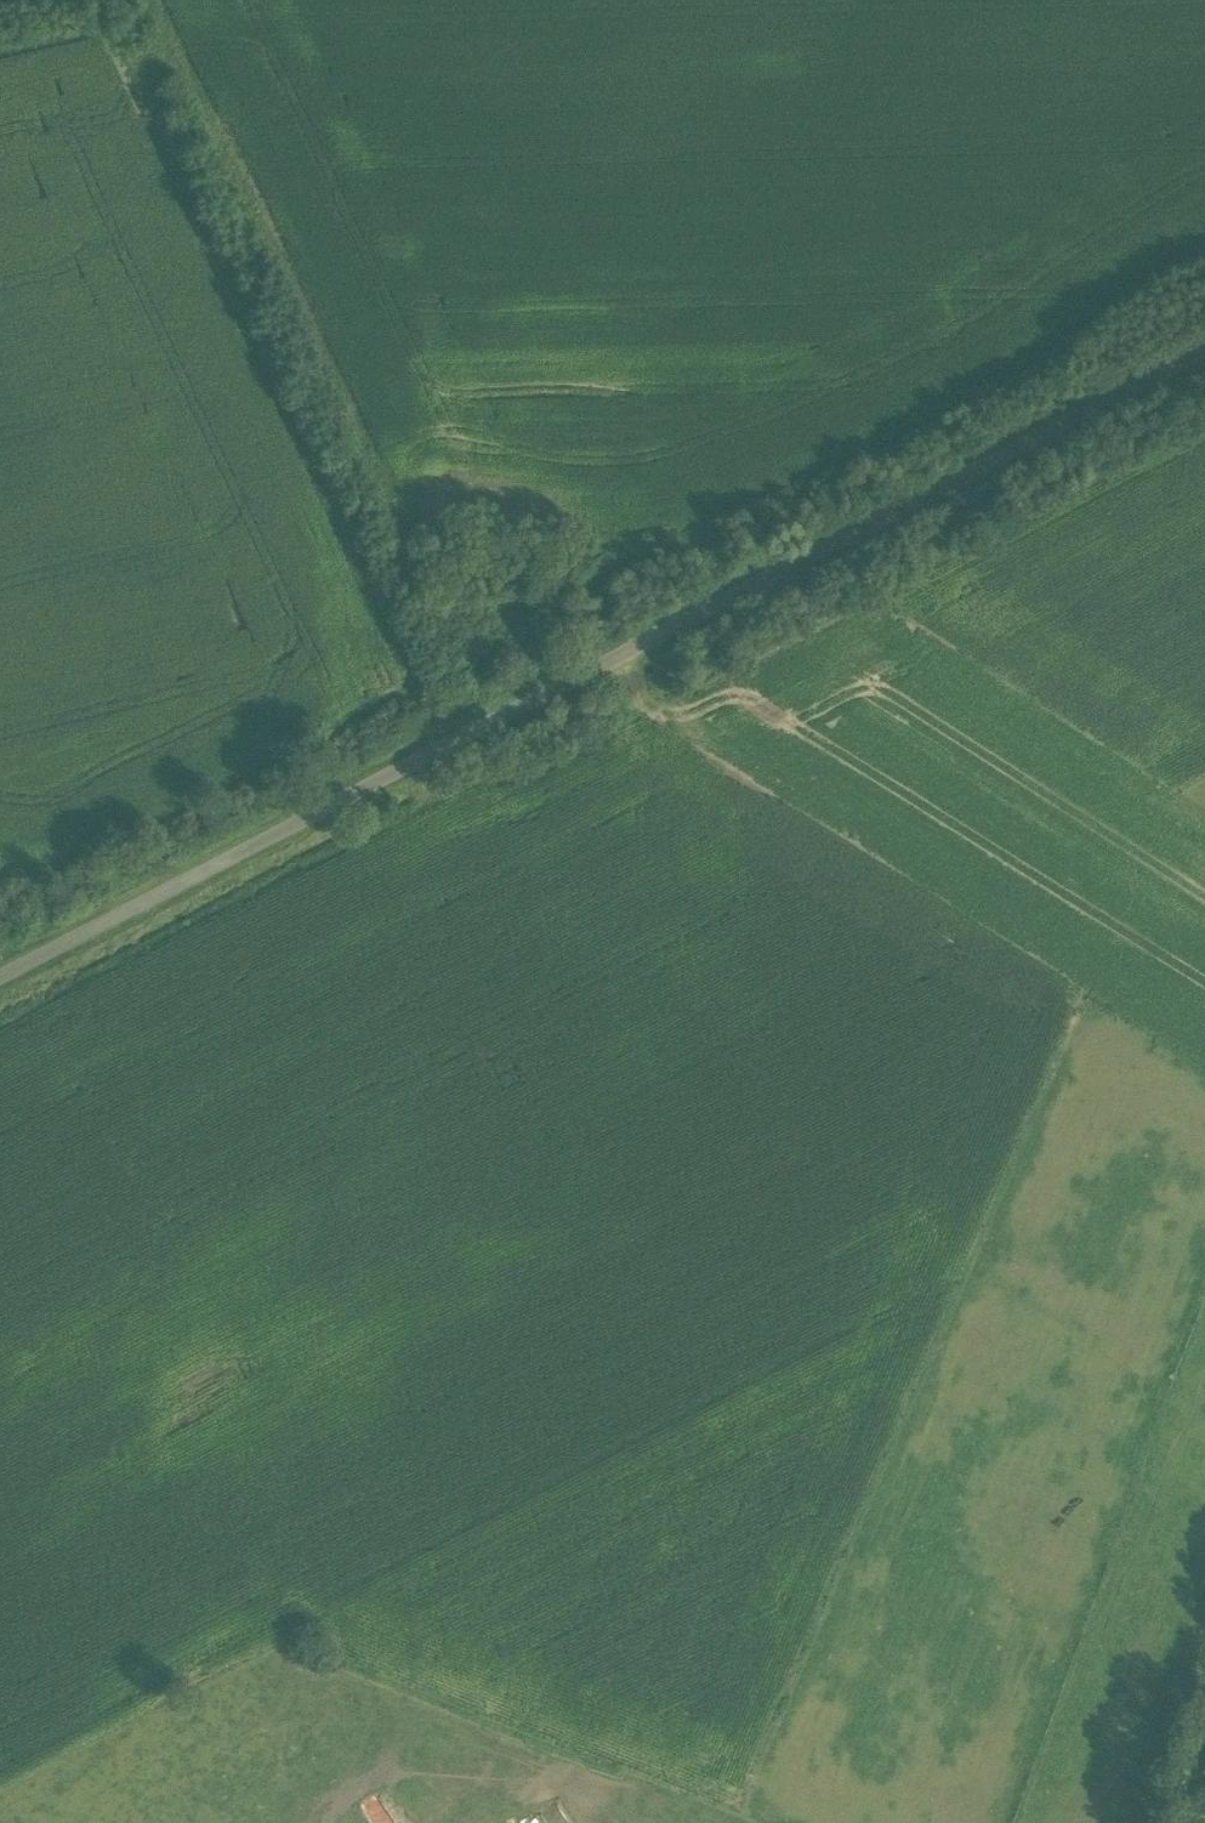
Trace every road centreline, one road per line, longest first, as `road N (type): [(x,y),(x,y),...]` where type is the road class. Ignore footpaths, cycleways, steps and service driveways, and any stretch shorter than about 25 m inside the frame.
road 1 (unclassified): [(1204,341),(0,962)]

